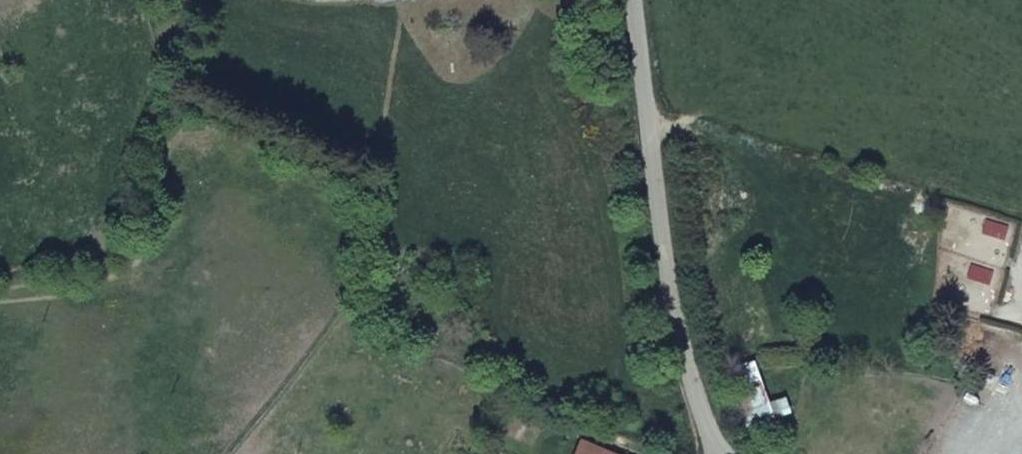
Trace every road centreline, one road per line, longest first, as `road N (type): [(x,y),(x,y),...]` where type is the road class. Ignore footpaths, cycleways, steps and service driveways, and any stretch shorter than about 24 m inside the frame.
road 1 (unclassified): [(633,0),(674,317),(715,453)]

